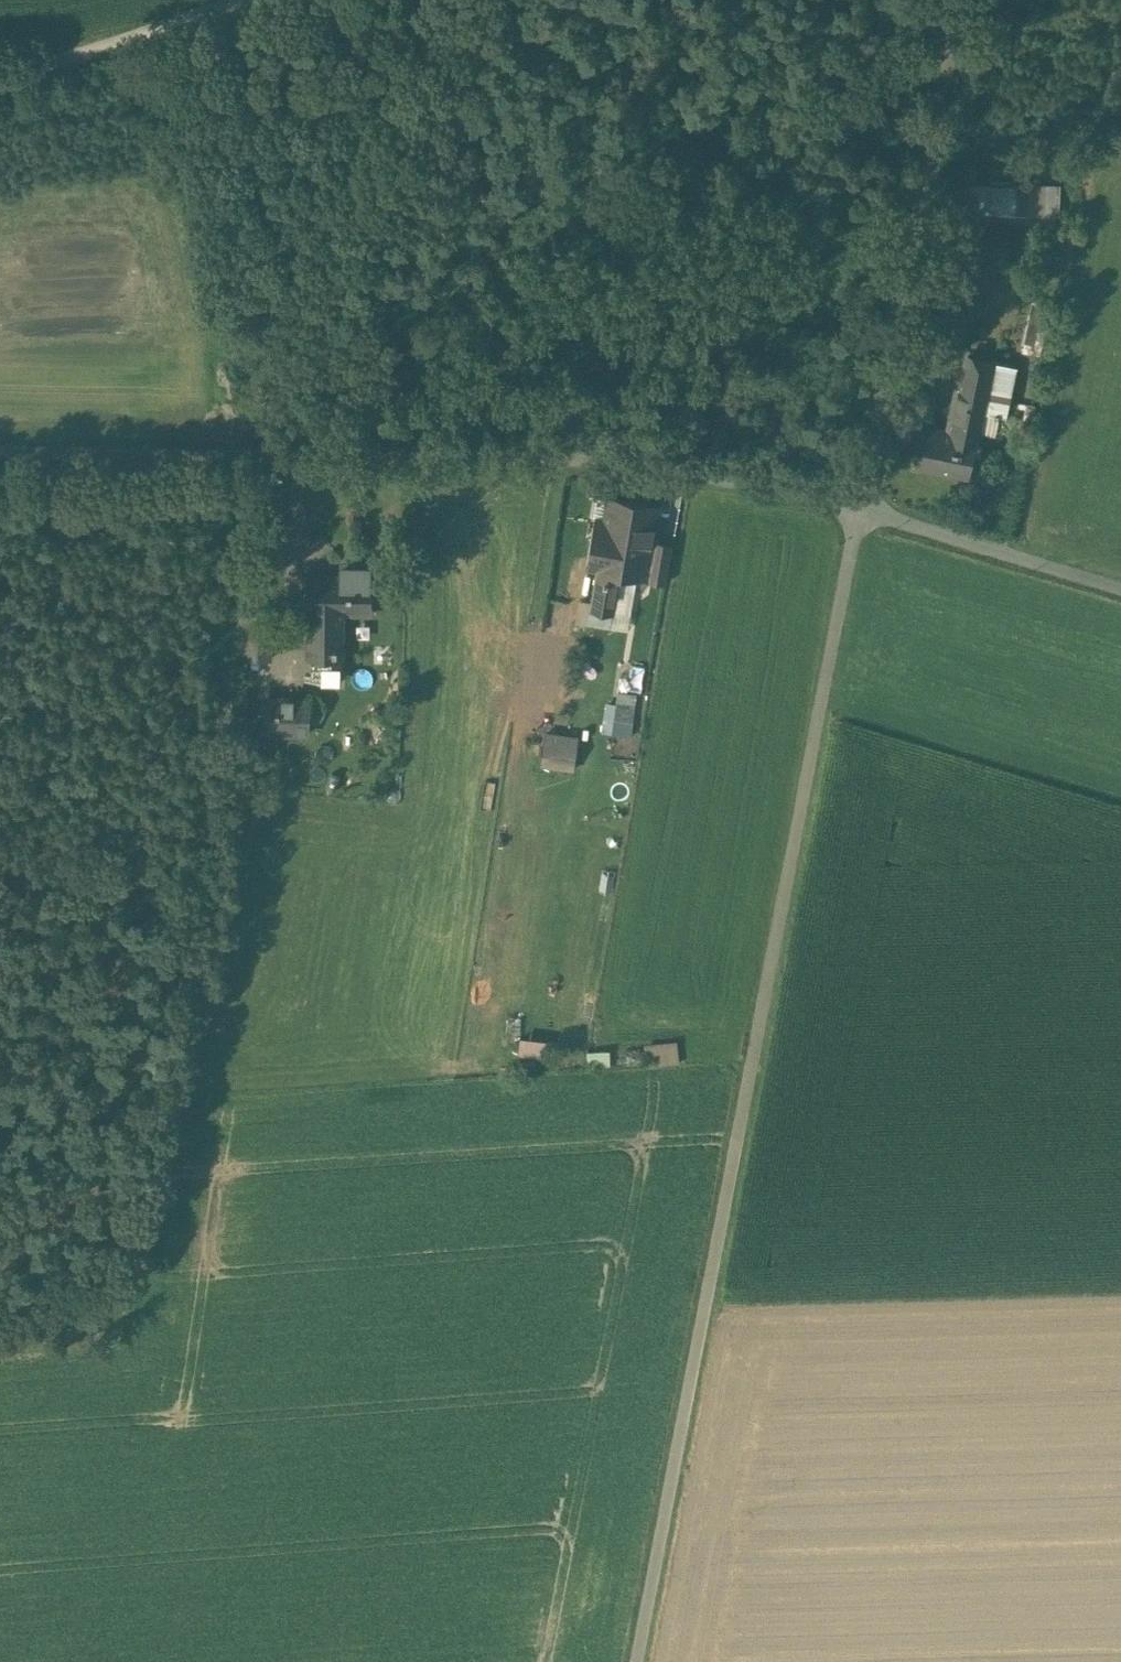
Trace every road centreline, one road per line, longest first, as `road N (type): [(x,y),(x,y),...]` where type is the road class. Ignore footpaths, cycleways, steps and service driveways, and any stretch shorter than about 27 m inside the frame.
road 1 (unclassified): [(639,1661),(861,505)]
road 2 (unclassified): [(861,505),(603,460),(0,448)]
road 3 (unclassified): [(861,505),(971,0)]
road 4 (unclassified): [(1120,585),(861,505)]
road 5 (track): [(0,74),(76,57),(231,0)]

